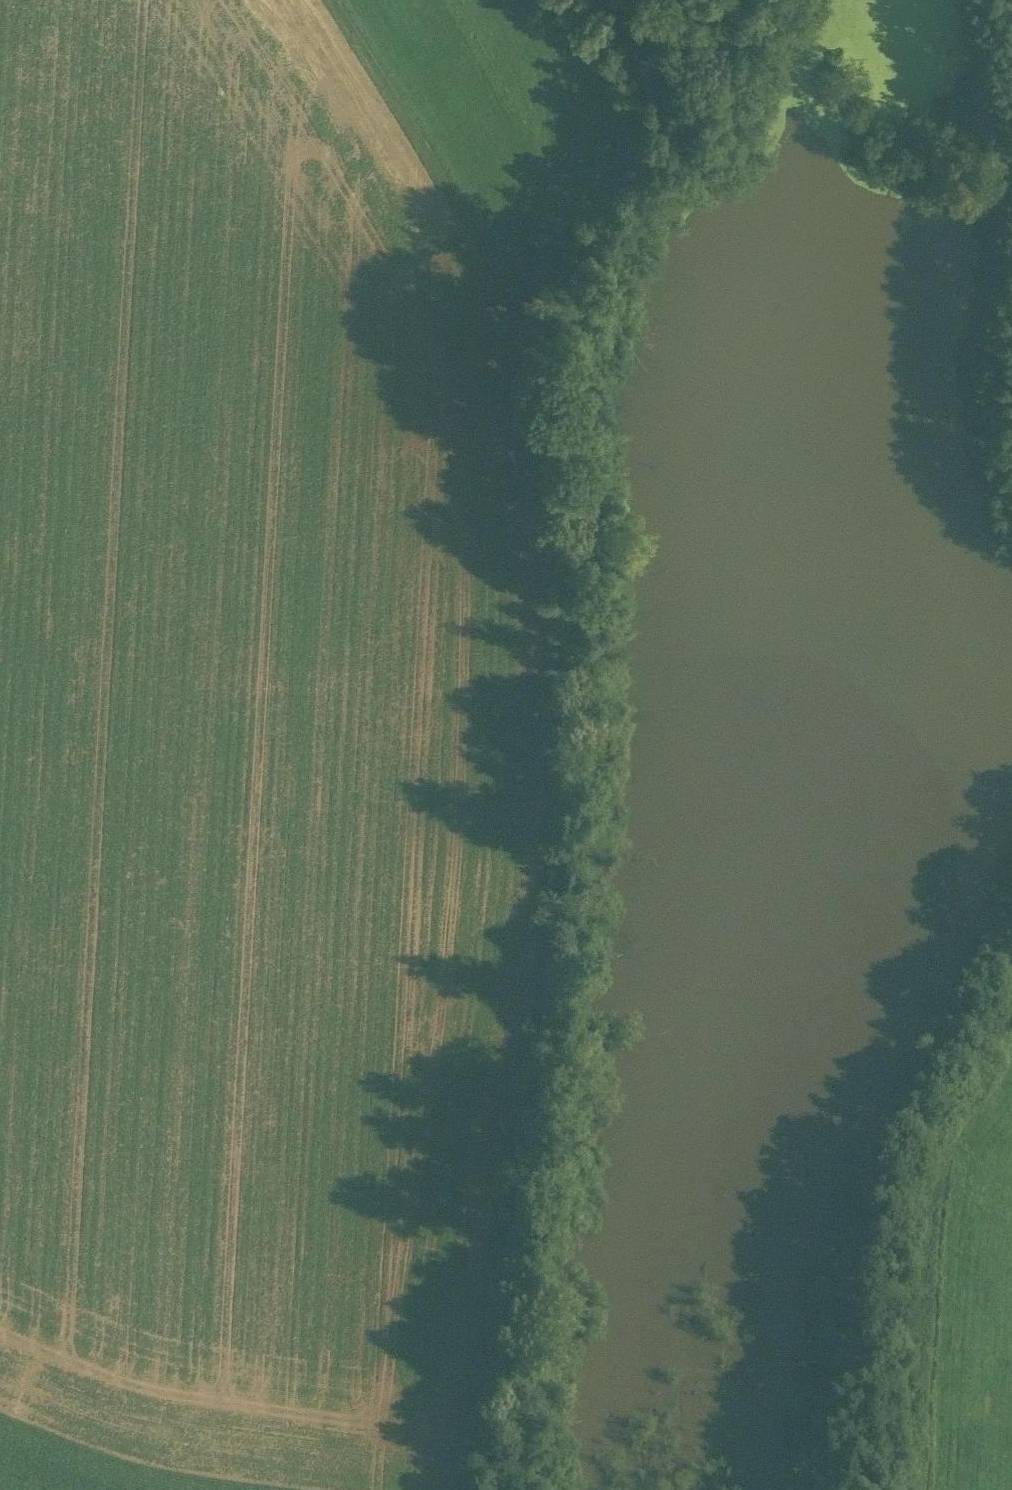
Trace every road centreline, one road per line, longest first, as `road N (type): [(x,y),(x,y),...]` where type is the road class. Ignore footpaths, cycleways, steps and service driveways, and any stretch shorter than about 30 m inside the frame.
road 1 (track): [(331,0),(528,306),(546,389),(566,588),(545,997),(501,1275),(488,1489)]

